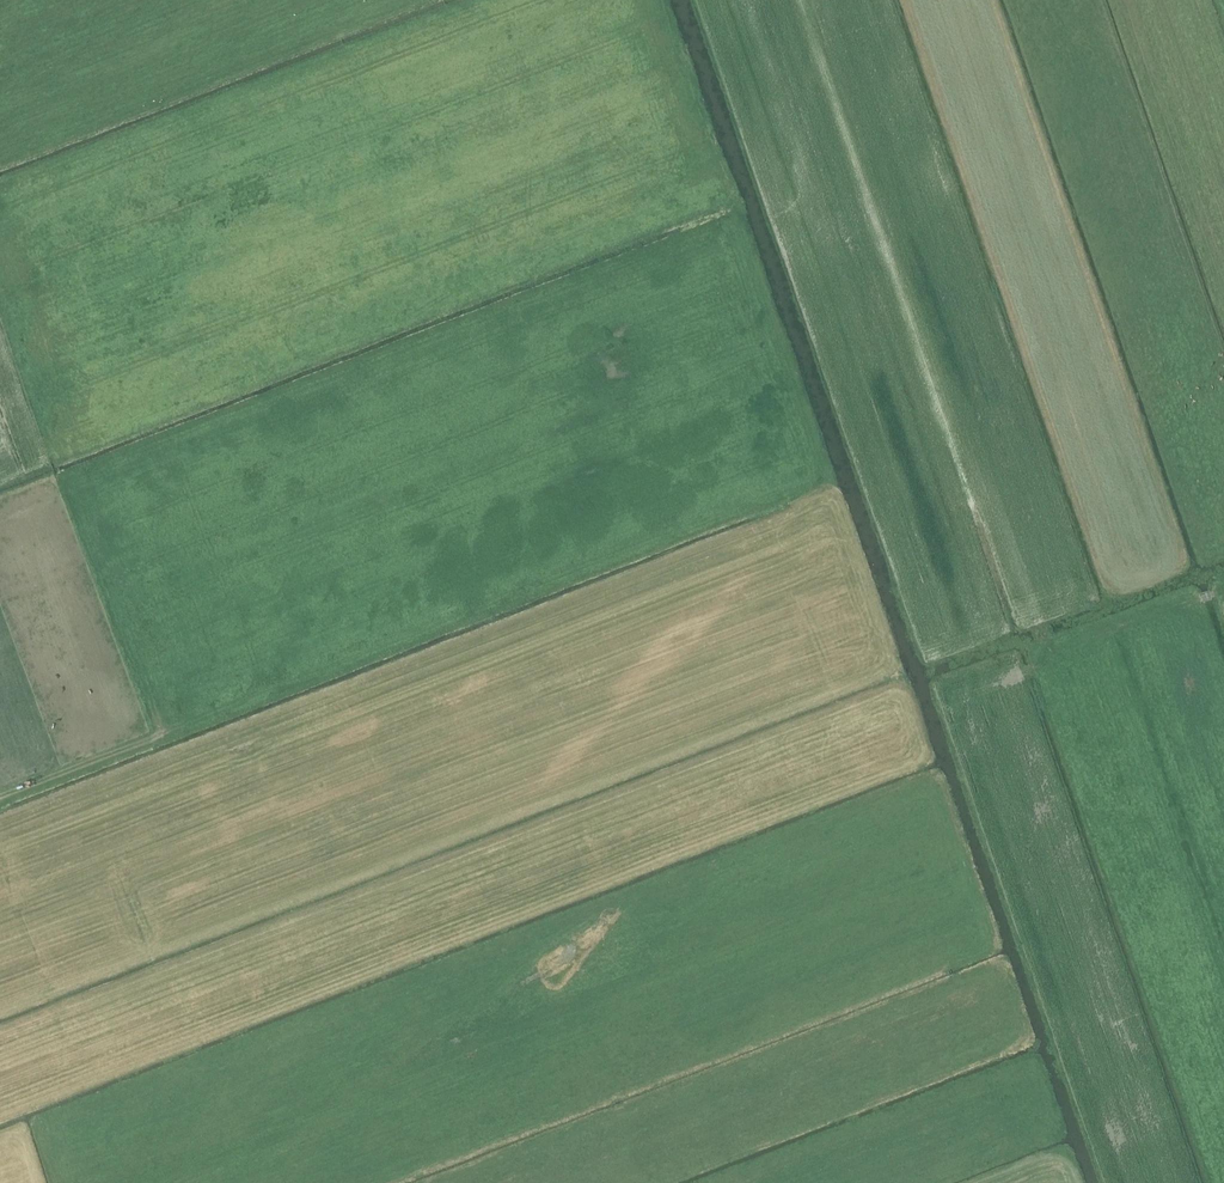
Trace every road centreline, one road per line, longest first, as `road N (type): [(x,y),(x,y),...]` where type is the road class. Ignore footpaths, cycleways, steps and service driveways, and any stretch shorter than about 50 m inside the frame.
road 1 (track): [(0,795),(162,732)]

